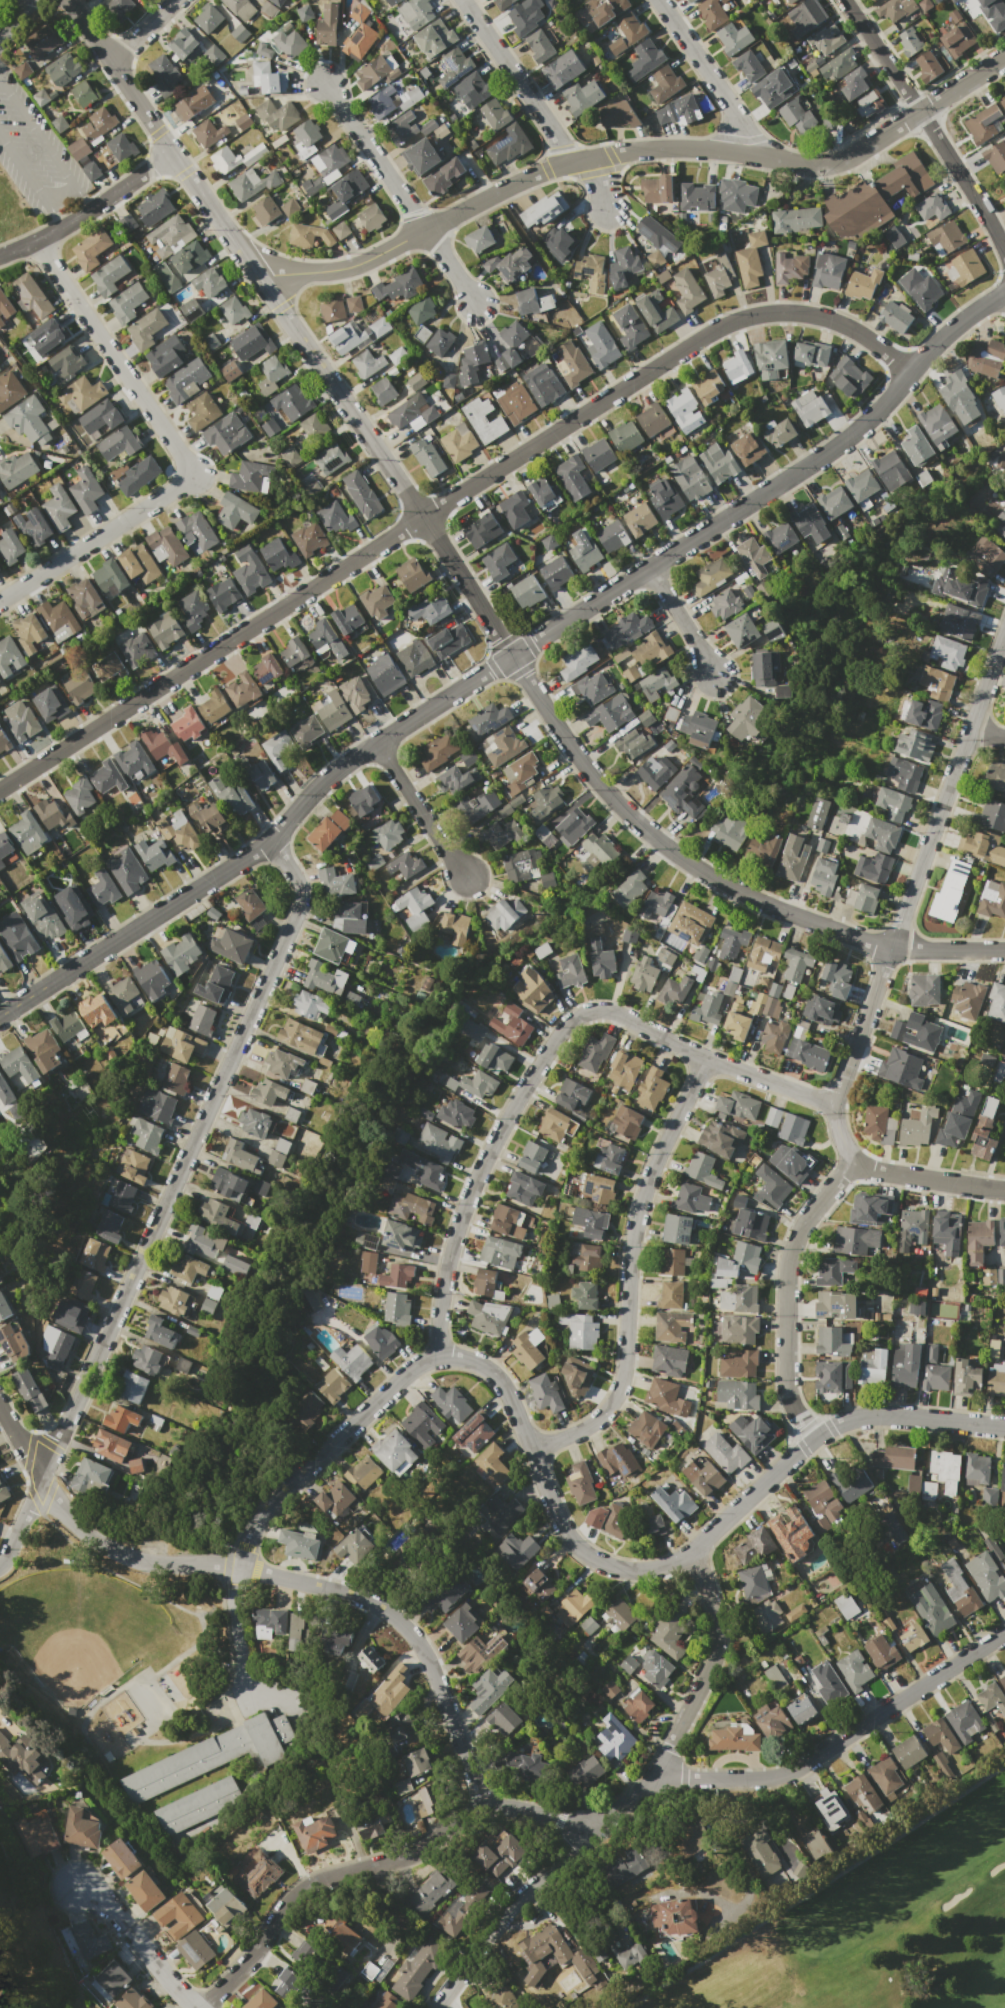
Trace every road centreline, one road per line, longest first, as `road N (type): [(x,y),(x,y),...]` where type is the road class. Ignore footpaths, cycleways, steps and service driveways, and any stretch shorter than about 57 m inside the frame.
road 1 (residential): [(1004,291),(954,327),(834,448),(376,743),(318,786),(269,842),(0,1015)]
road 2 (residential): [(910,374),(812,315),(757,314),(706,335),(0,787)]
road 3 (residential): [(379,452),(568,742),(607,795),(657,842),(774,907),(890,947),(1004,951)]
road 4 (residential): [(1004,56),(837,163),(663,149),(577,164),(524,182),(350,270),(257,274)]
road 5 (residential): [(269,842),(299,881),(301,906),(45,1490),(0,1553)]
road 6 (residential): [(1004,1427),(849,1419),(819,1436),(694,1551),(642,1570),(607,1569),(562,1526),(504,1382),(473,1362),(441,1355)]
road 7 (residential): [(441,1355),(442,1292),(458,1225),(496,1140),(566,1024),(608,1011),(834,1106)]
road 8 (residential): [(45,1490),(78,1527),(123,1557),(241,1567),(377,1606),(415,1638),(481,1800)]
road 9 (residential): [(379,452),(76,10)]
road 10 (residential): [(36,246),(201,477),(0,601)]
road 11 (residential): [(1004,641),(834,1106)]
road 12 (residential): [(598,1828),(481,1800),(409,1855),(305,1890),(204,2007)]
road 13 (residential): [(708,1058),(648,1180),(617,1398),(594,1424),(533,1452)]
road 14 (residential): [(1004,1634),(802,1768),(764,1778),(658,1775)]
road 15 (residential): [(834,1106),(856,1164),(808,1215),(788,1268),(789,1393),(799,1419),(819,1436)]
road 16 (residential): [(694,1551),(719,1619),(717,1657),(658,1775),(598,1828)]
road 17 (residential): [(1004,257),(982,209),(843,0)]
road 18 (residential): [(441,1355),(407,1371),(282,1492),(253,1525),(241,1567)]
road 19 (residential): [(326,84),(480,305)]
road 20 (residential): [(611,212),(464,0)]
road 21 (residential): [(436,2007),(517,1896),(598,1828)]
road 22 (residential): [(171,152),(64,229),(0,256)]
road 23 (residential): [(750,153),(735,114),(658,0)]
road 24 (residential): [(195,2007),(112,1903),(83,1892)]
road 25 (residential): [(376,743),(435,837),(469,874)]
road 26 (residential): [(1004,1195),(856,1164)]
road 27 (residential): [(649,567),(718,678)]

